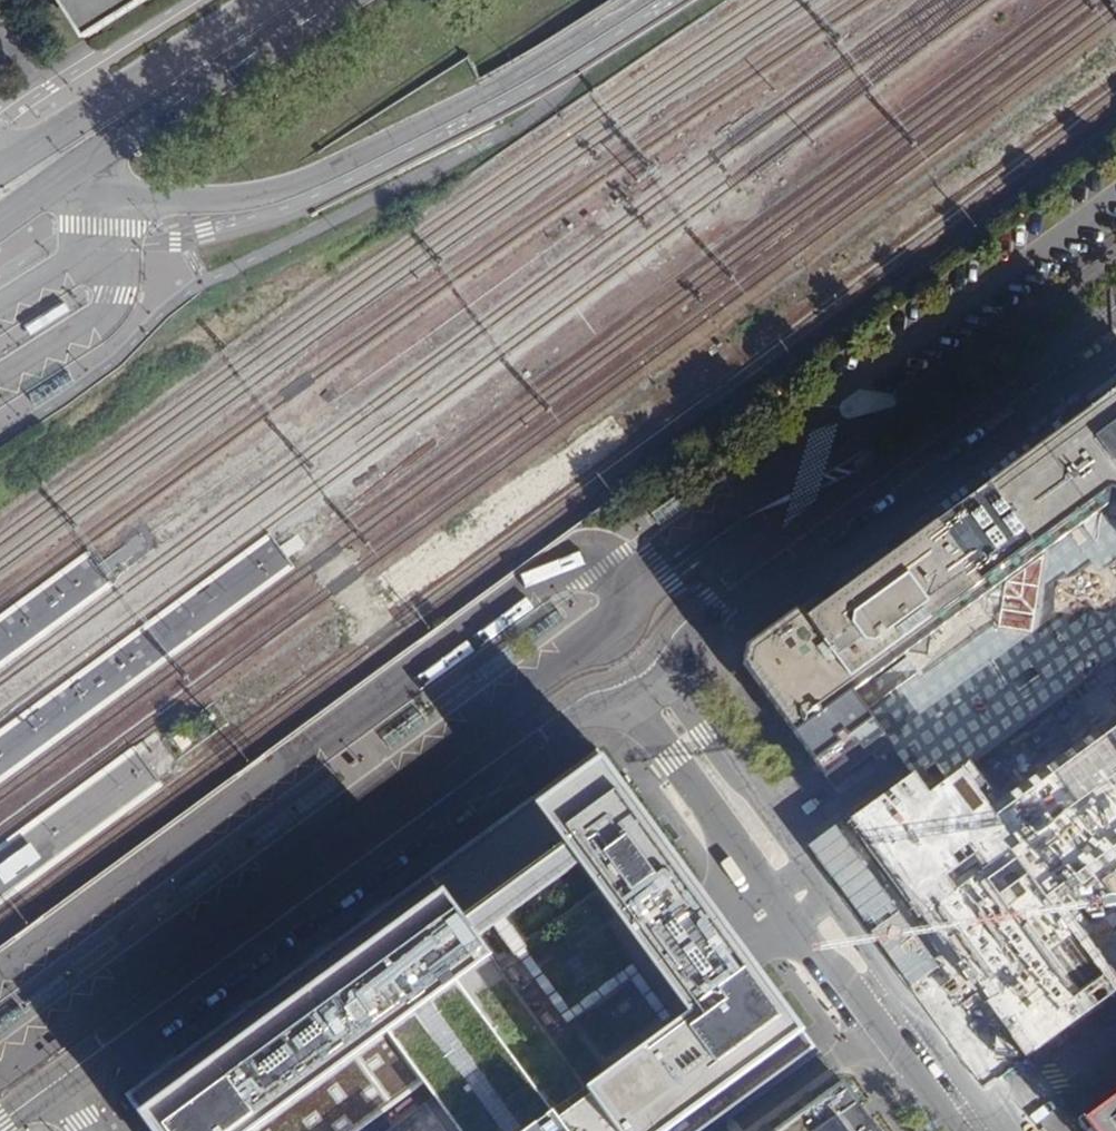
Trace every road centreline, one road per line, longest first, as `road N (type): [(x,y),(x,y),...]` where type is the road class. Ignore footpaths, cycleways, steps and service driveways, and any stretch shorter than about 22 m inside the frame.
road 1 (residential): [(58,1080),(567,711),(618,689)]
road 2 (primary): [(77,166),(111,189),(173,199),(303,183),(487,96),(643,0)]
road 3 (residential): [(650,667),(713,602),(1115,305)]
road 4 (residential): [(997,1130),(650,667)]
road 5 (residential): [(618,689),(944,1130)]
road 6 (primary): [(77,166),(335,0)]
road 7 (primary): [(264,0),(7,163)]

